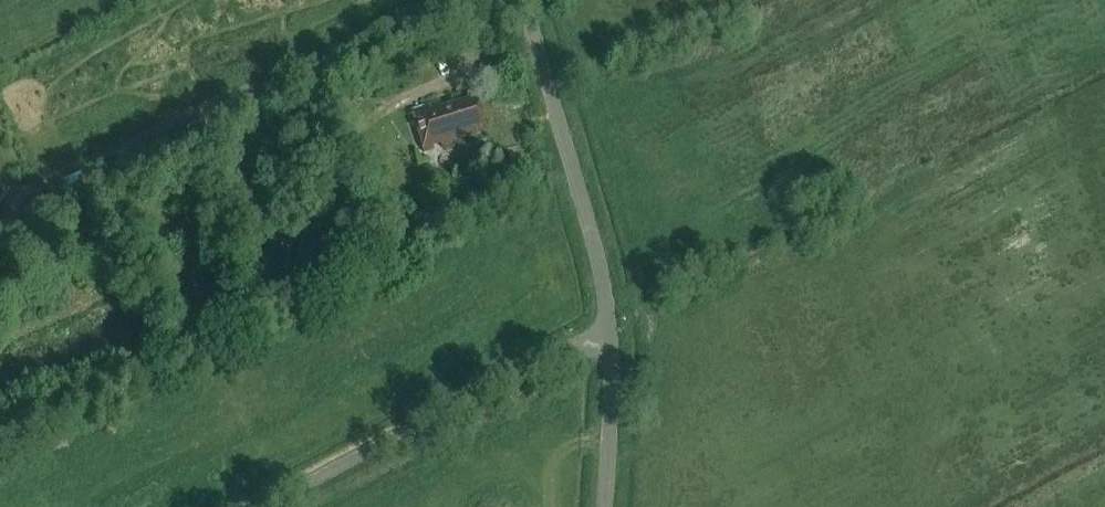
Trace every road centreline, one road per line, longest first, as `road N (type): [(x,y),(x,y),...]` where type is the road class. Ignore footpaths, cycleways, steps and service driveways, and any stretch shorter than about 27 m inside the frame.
road 1 (unclassified): [(610,337),(584,339),(258,506)]
road 2 (unclassified): [(610,337),(600,266),(524,0)]
road 3 (unclassified): [(604,506),(610,337)]

